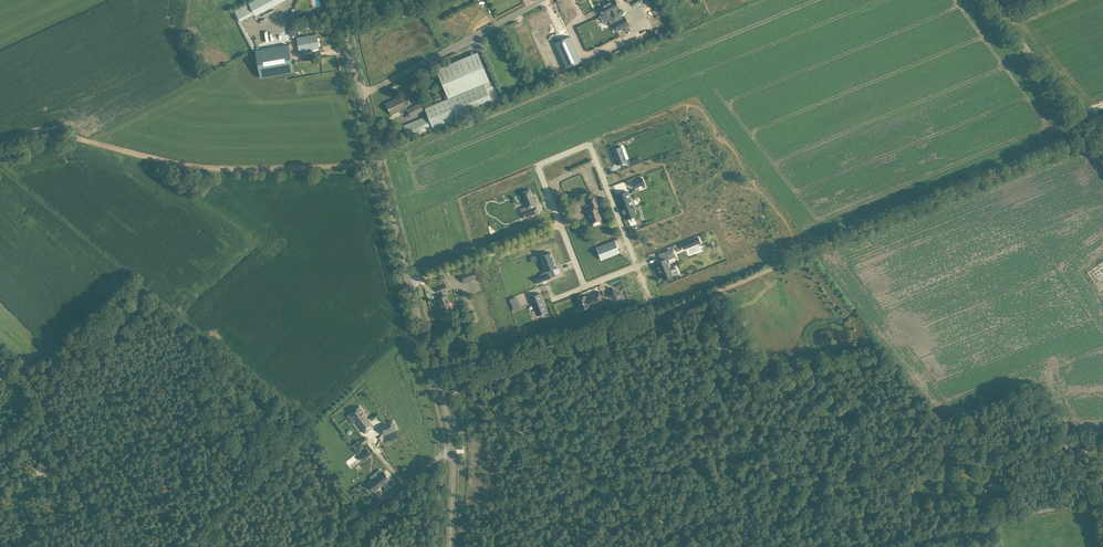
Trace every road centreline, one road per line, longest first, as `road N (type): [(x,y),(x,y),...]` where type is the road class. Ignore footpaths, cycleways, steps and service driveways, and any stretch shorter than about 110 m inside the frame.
road 1 (track): [(1093,138),(658,314)]
road 2 (track): [(0,154),(88,136),(196,169),(386,161)]
road 3 (residential): [(560,225),(540,166),(590,147),(636,266),(585,287)]
road 4 (track): [(130,546),(44,402),(0,352)]
road 5 (track): [(450,385),(658,314)]
road 6 (unclassified): [(360,92),(542,0)]
road 7 (unclassified): [(906,546),(1043,510),(1102,514)]
road 8 (secondary): [(408,283),(360,92)]
road 9 (track): [(597,483),(450,385)]
road 10 (secondary): [(453,451),(408,283)]
road 11 (unclassified): [(1093,138),(990,0)]
road 12 (unclassified): [(317,546),(453,451)]
road 13 (residential): [(408,283),(560,225)]
road 14 (track): [(719,546),(597,483)]

